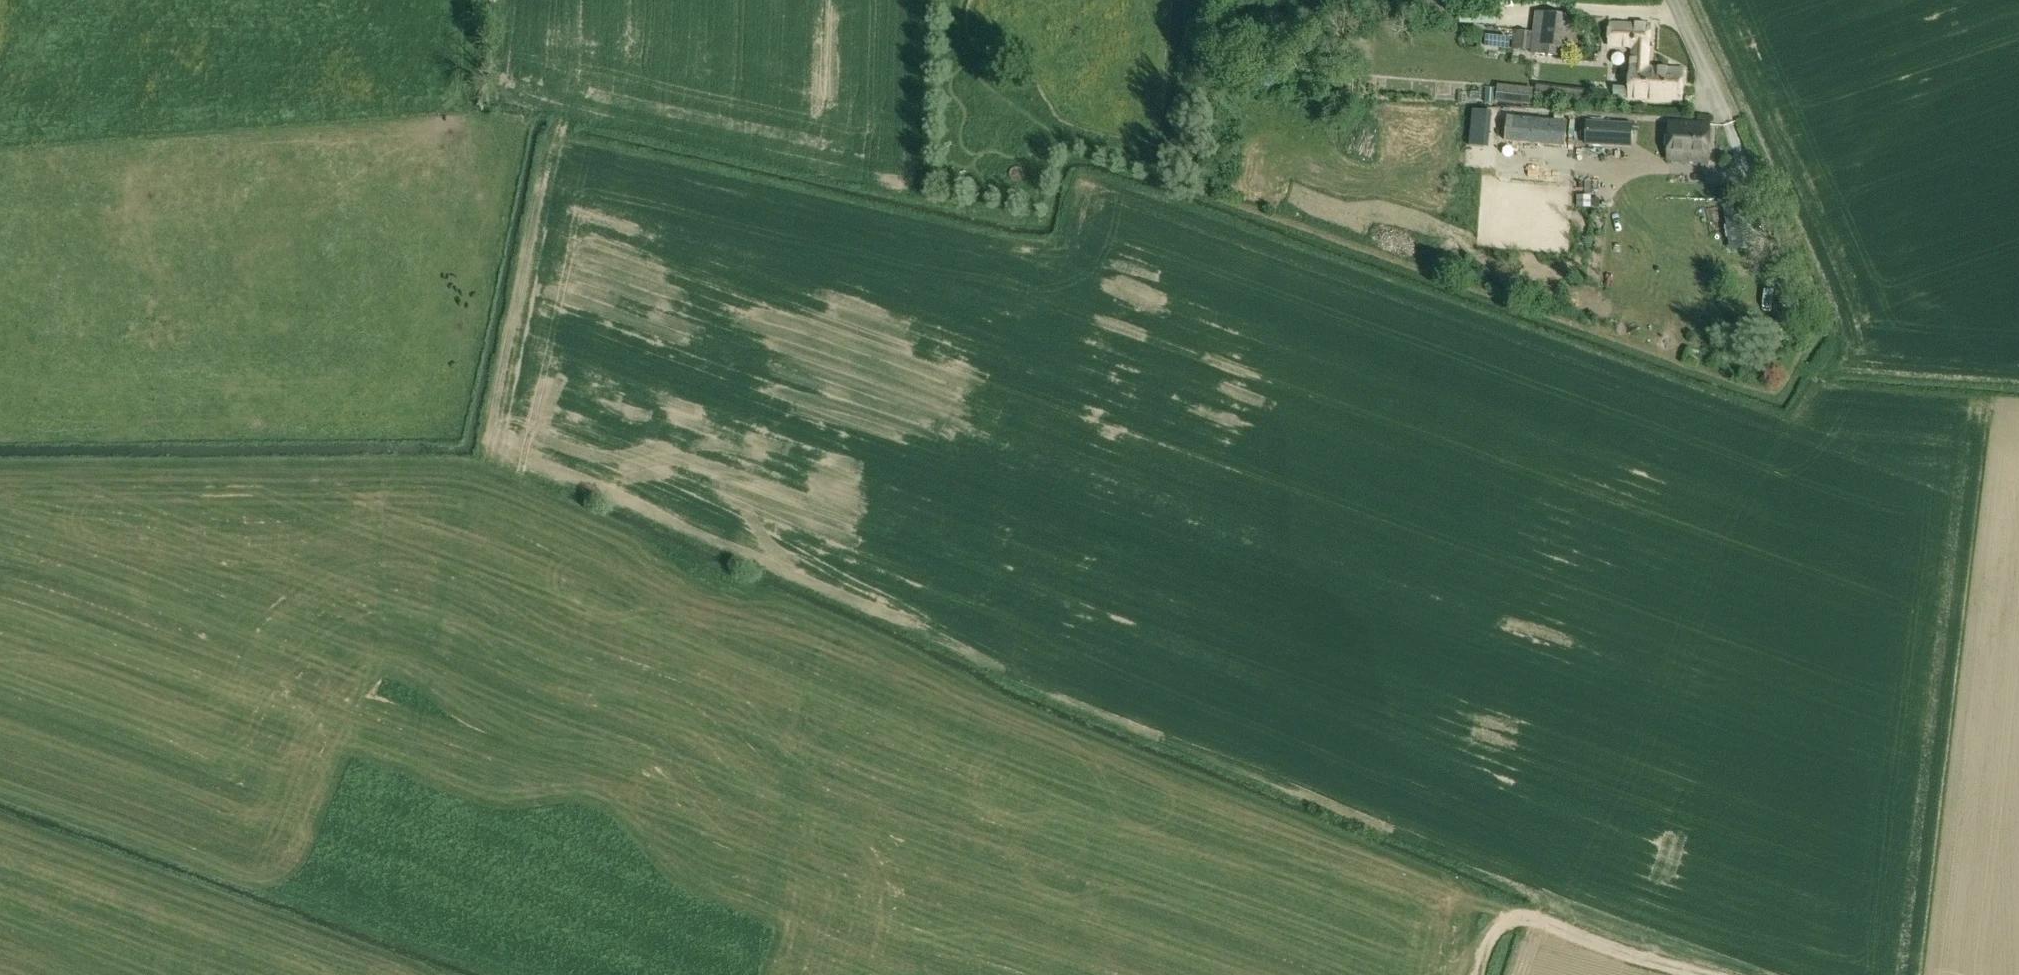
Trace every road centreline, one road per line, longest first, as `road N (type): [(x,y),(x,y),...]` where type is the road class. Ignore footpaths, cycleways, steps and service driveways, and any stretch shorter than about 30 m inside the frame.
road 1 (unclassified): [(1742,157),(1665,0)]

